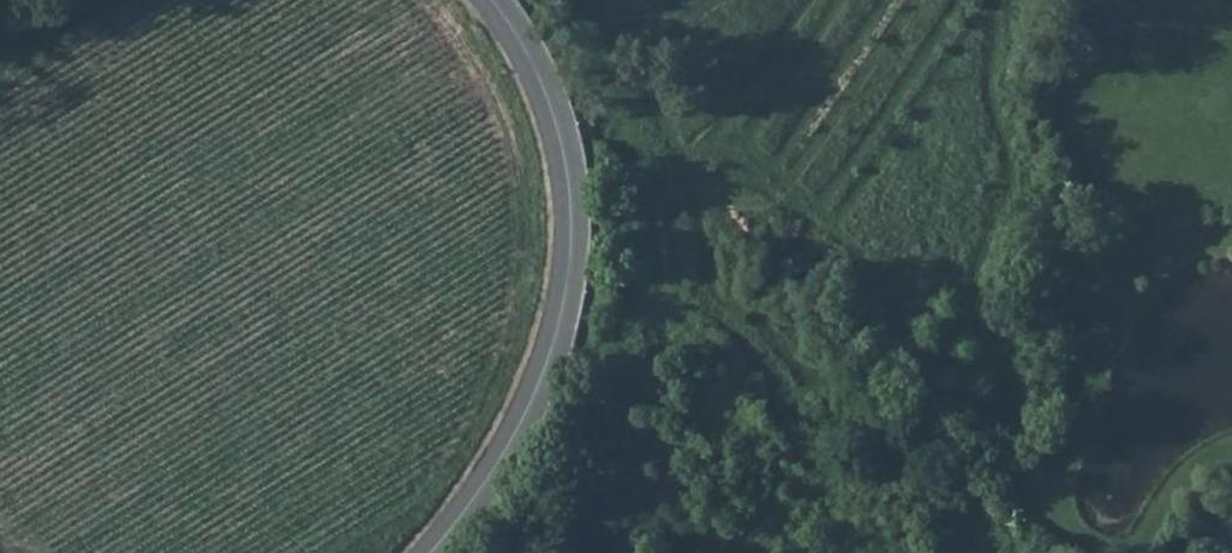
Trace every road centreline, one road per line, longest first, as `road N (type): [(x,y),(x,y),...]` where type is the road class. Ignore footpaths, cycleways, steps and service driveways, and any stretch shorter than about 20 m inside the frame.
road 1 (tertiary): [(493,0),(534,61),(571,150),(578,250),(558,352),(523,434),(434,552)]

